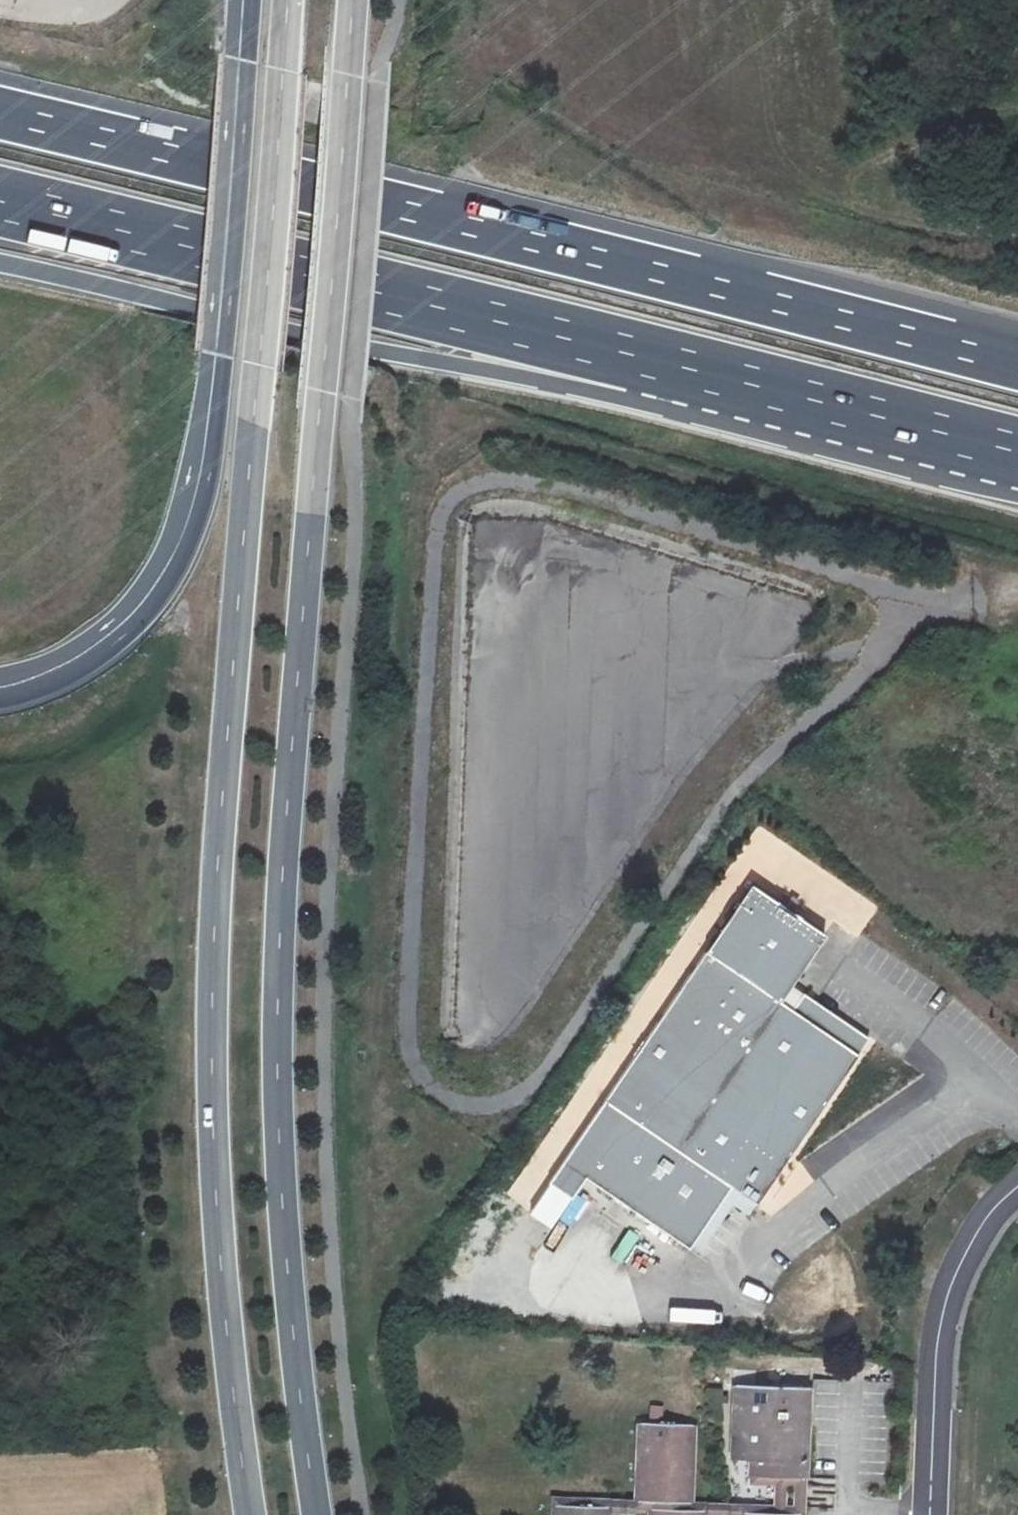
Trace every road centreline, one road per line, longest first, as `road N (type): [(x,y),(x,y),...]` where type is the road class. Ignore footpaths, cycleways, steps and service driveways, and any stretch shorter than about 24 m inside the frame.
road 1 (unclassified): [(933,613),(884,587),(563,489),(502,481),(466,486),(446,507),(440,530),(413,1033),(428,1080),(456,1101),(492,1107),(519,1099),(545,1076),(745,786),(883,657)]
road 2 (secondary): [(316,1514),(282,1248),(277,925),(354,0)]
road 3 (secondary): [(289,0),(216,897),(220,1170),(236,1413),(253,1514)]
road 4 (motorway): [(1017,367),(0,114)]
road 5 (motorway): [(0,202),(1017,454)]
road 6 (motorway): [(0,699),(60,679),(111,648),(167,588),(193,538),(225,357),(253,0)]
road 7 (residential): [(931,1514),(939,1346),(958,1275),(986,1220),(1017,1189)]

